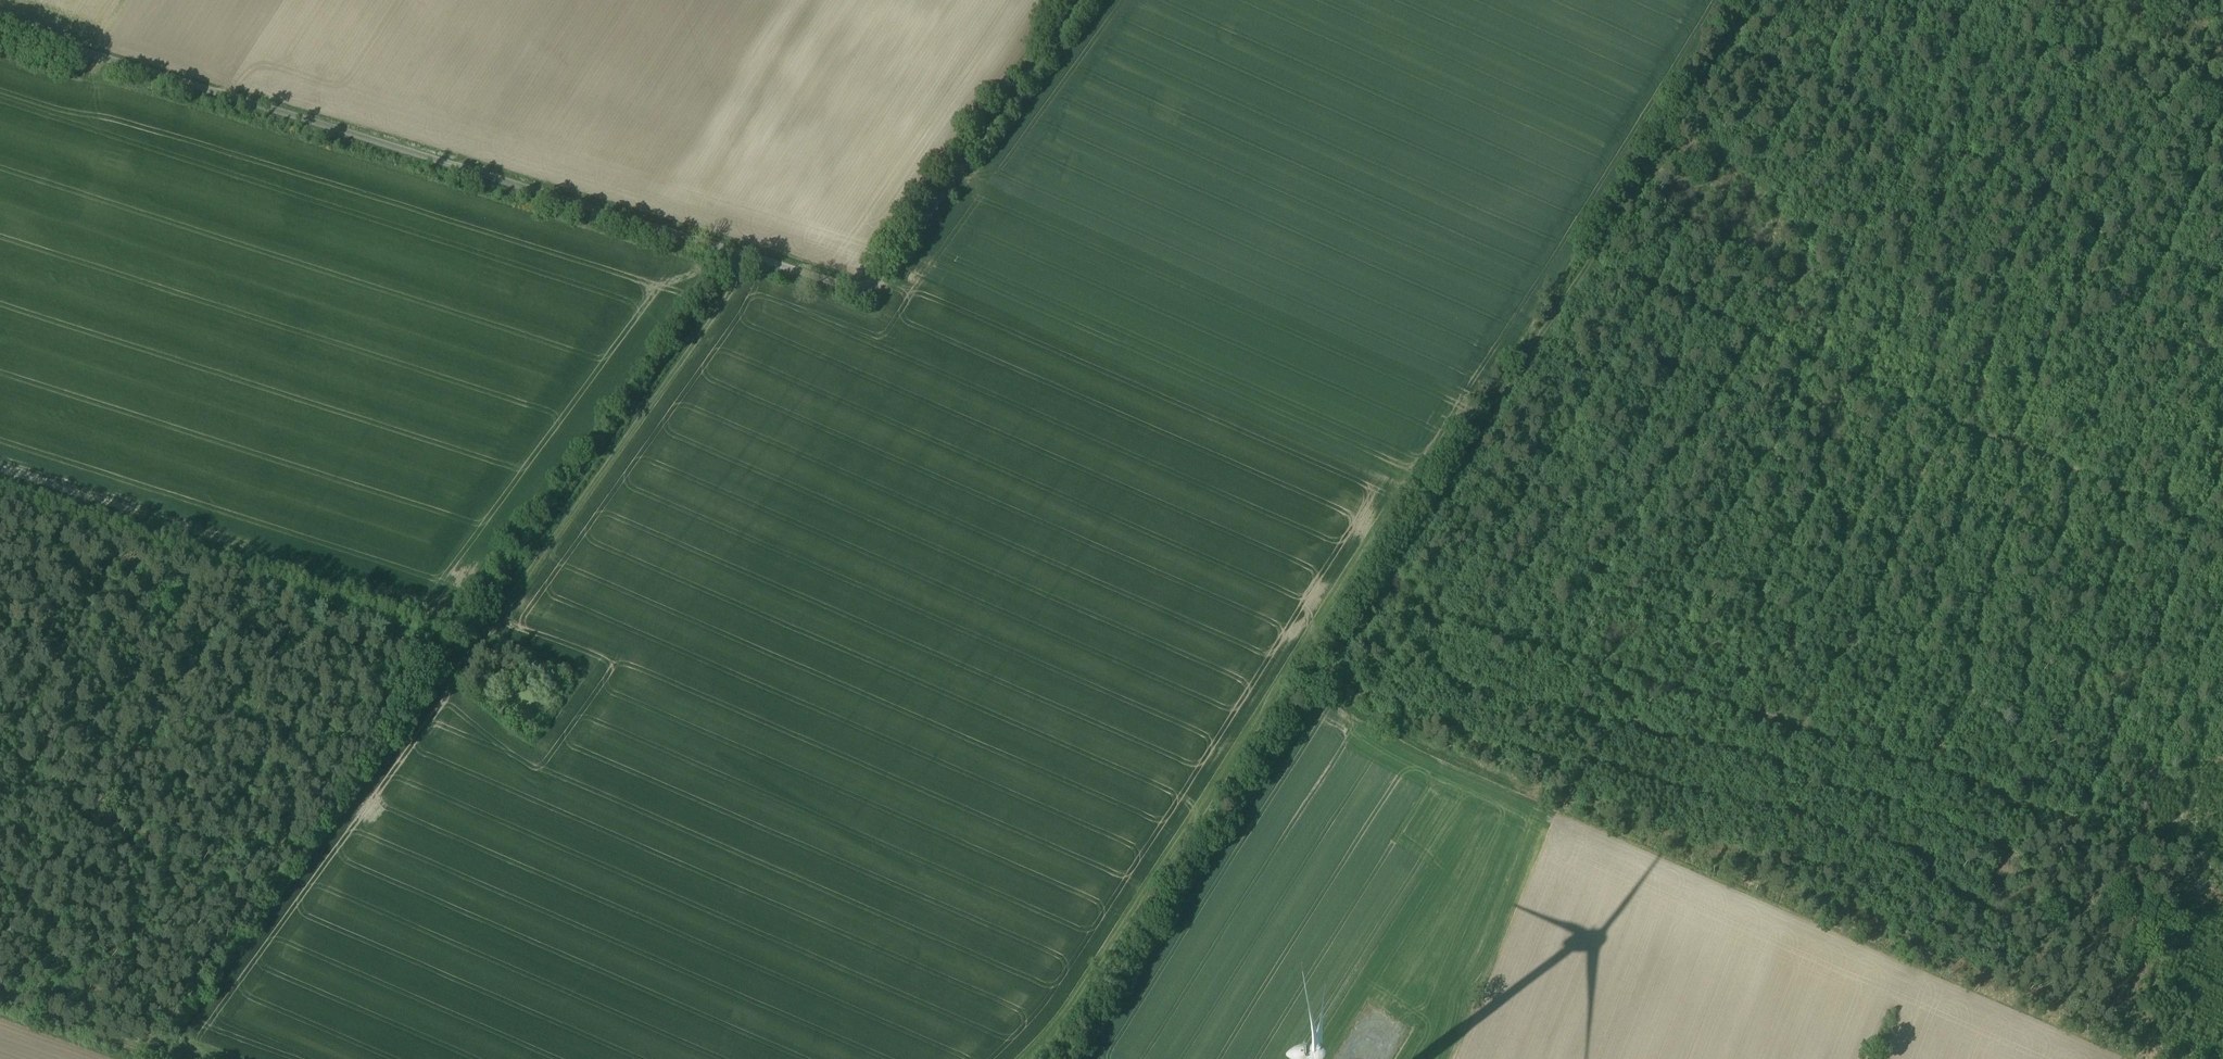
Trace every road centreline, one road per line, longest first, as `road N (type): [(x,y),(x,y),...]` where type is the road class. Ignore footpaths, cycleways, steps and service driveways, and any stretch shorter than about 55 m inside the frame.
road 1 (residential): [(1047,0),(845,269),(796,274),(0,28)]
road 2 (track): [(2222,531),(1593,262)]

